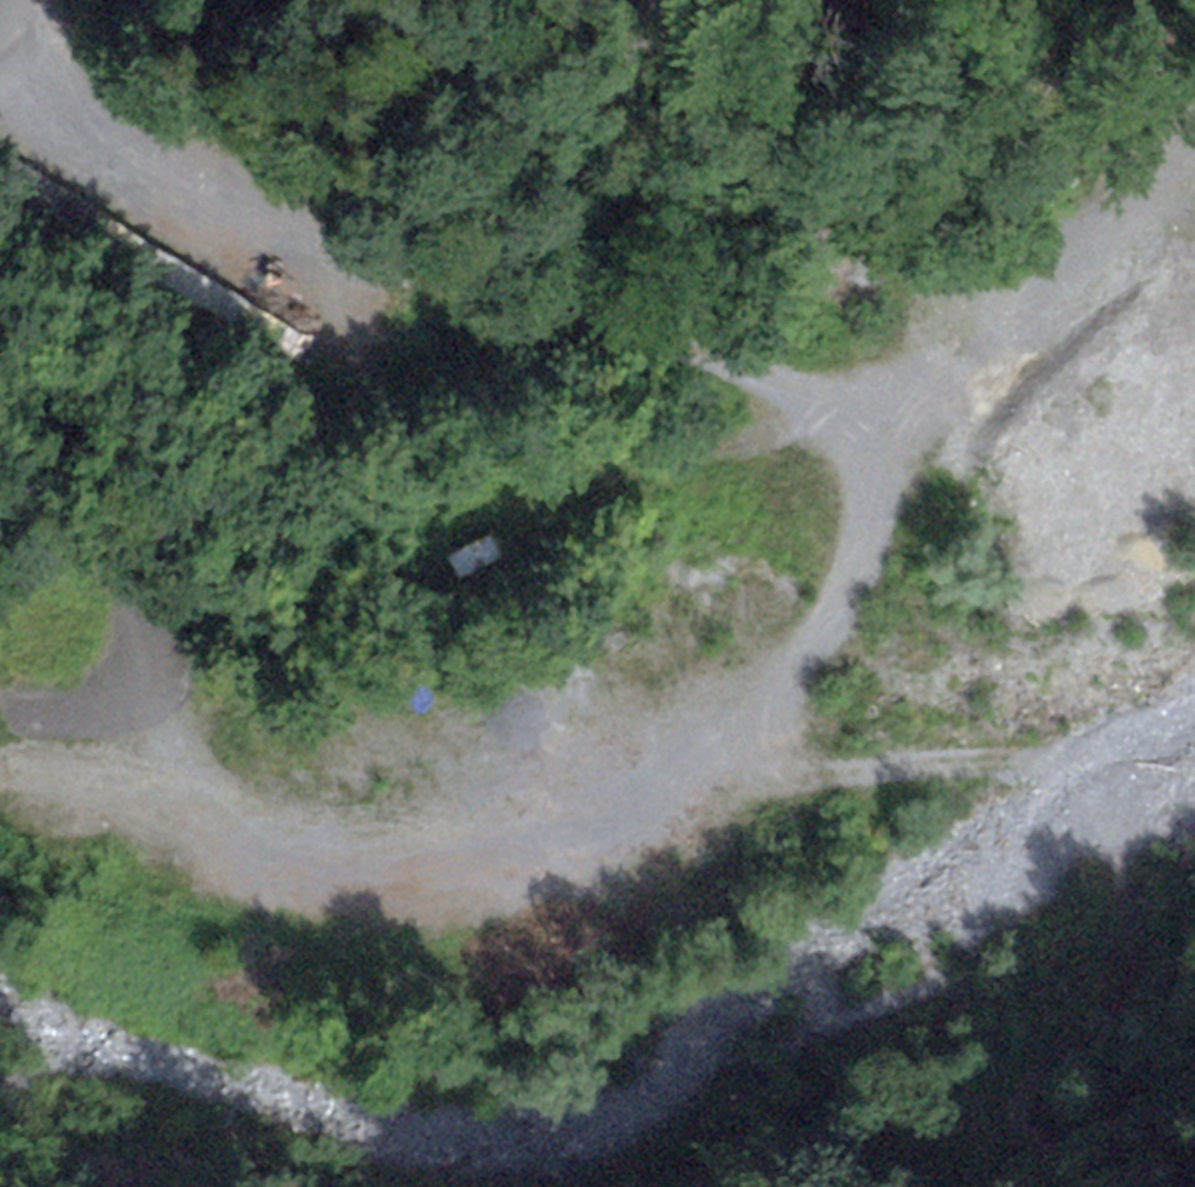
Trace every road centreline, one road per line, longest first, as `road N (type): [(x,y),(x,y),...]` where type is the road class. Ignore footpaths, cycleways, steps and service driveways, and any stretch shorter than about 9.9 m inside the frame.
road 1 (track): [(0,57),(129,148),(278,228),(509,312),(661,331),(815,412),(874,482),(858,599),(780,739),(786,778)]
road 2 (track): [(0,777),(278,866),(424,876),(596,853),(721,792),(786,778)]
road 3 (track): [(786,778),(1014,769),(1071,813),(1113,863),(1107,986),(1029,1127),(1119,1131)]
road 4 (track): [(1194,171),(1003,321),(830,431)]
road 5 (track): [(0,493),(64,534),(131,600),(149,670),(158,767),(178,834)]

